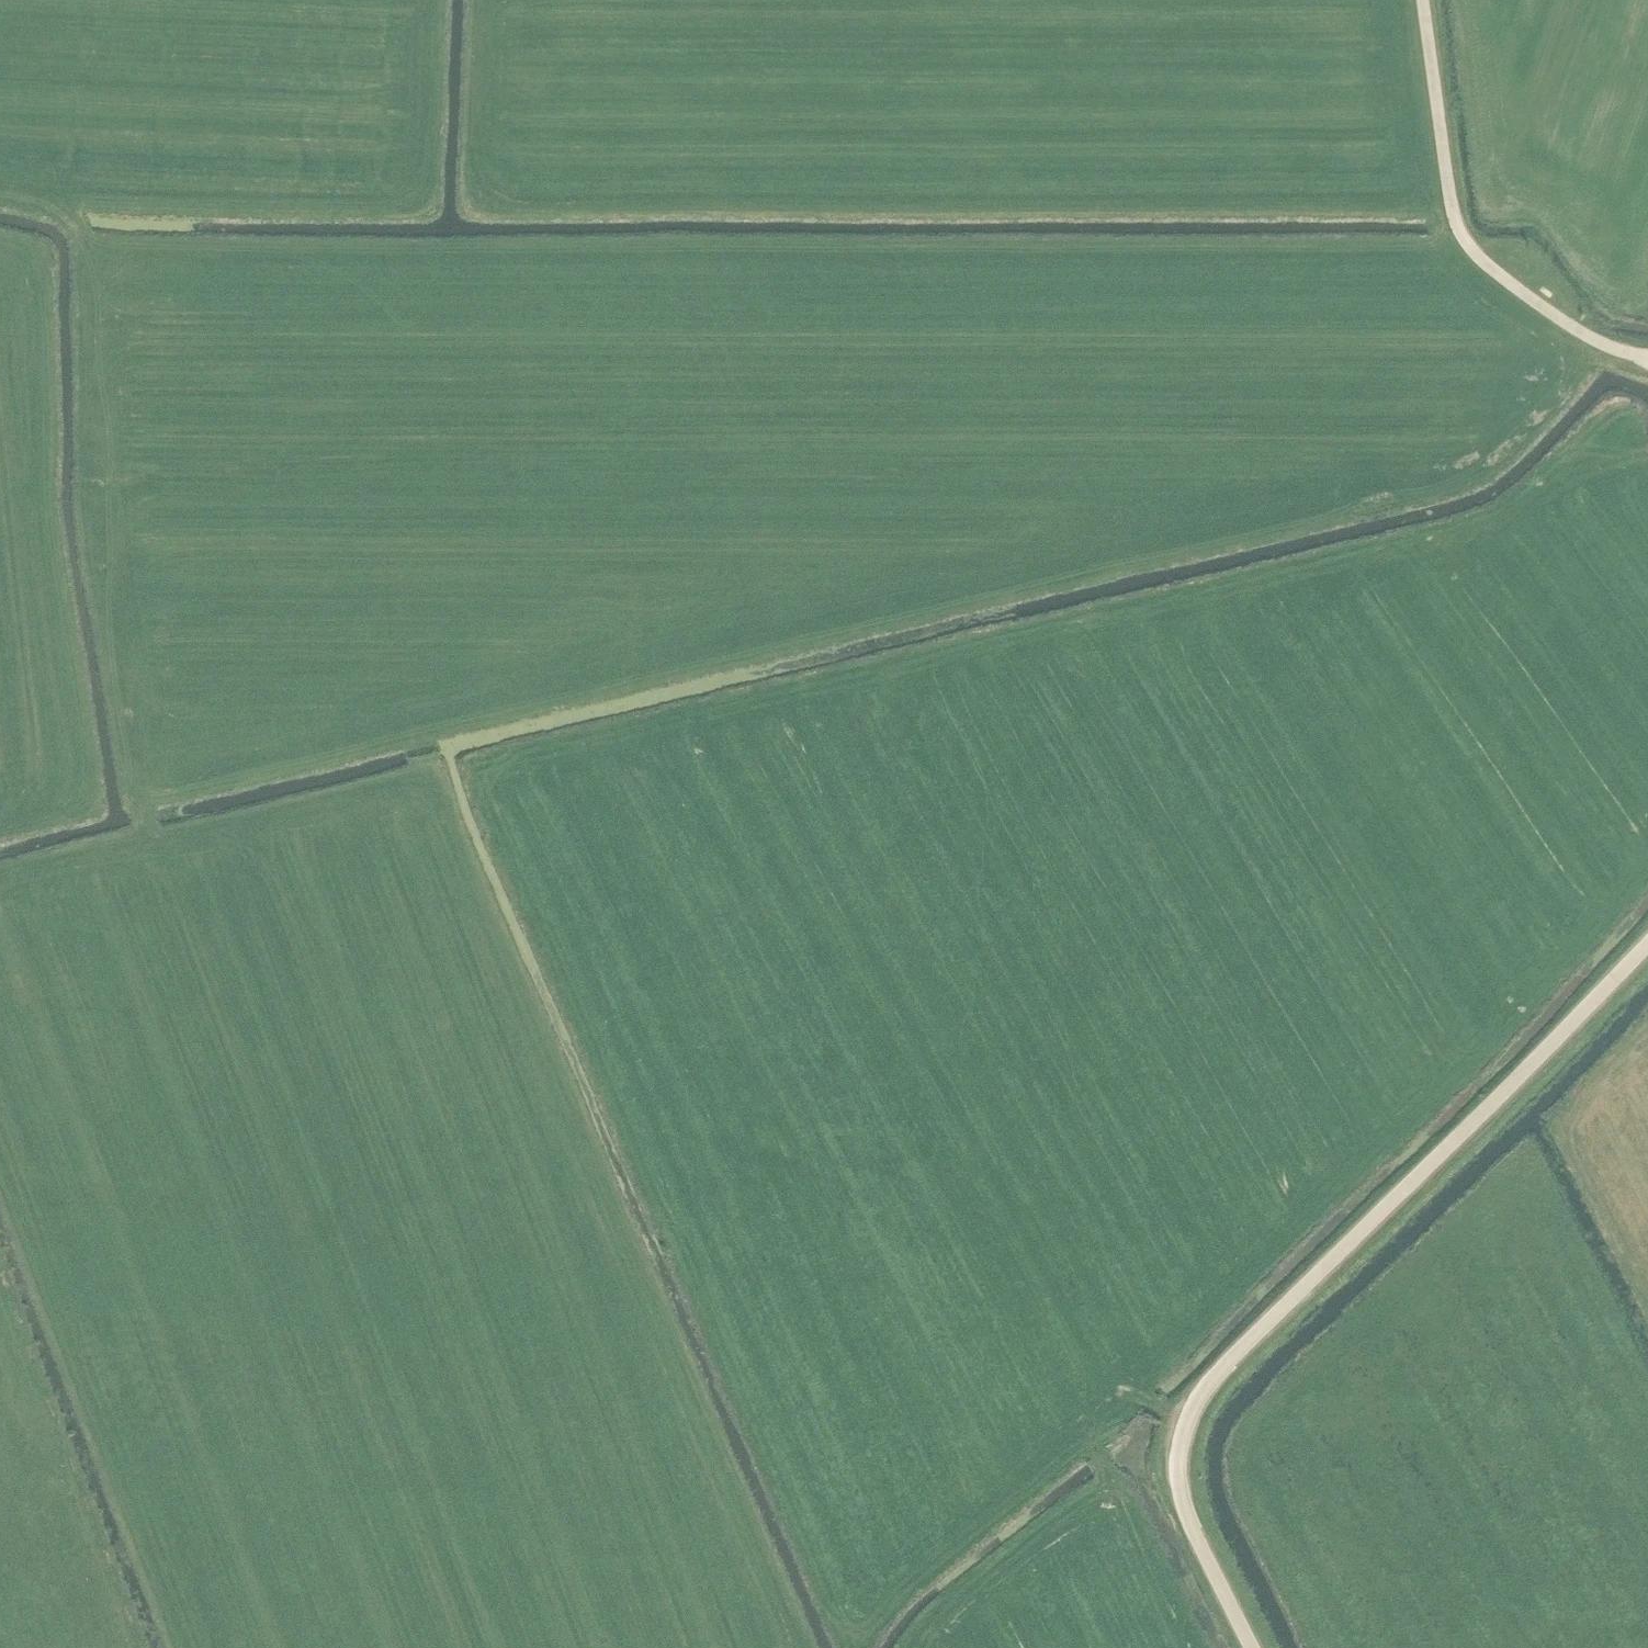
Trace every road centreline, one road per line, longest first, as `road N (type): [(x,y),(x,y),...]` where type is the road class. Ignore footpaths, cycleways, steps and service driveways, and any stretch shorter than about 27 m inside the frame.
road 1 (tertiary): [(1251,1647),(1181,1503),(1178,1444),(1198,1395),(1647,938)]
road 2 (unclassified): [(1647,360),(1557,317),(1465,241),(1451,202),(1422,0)]

